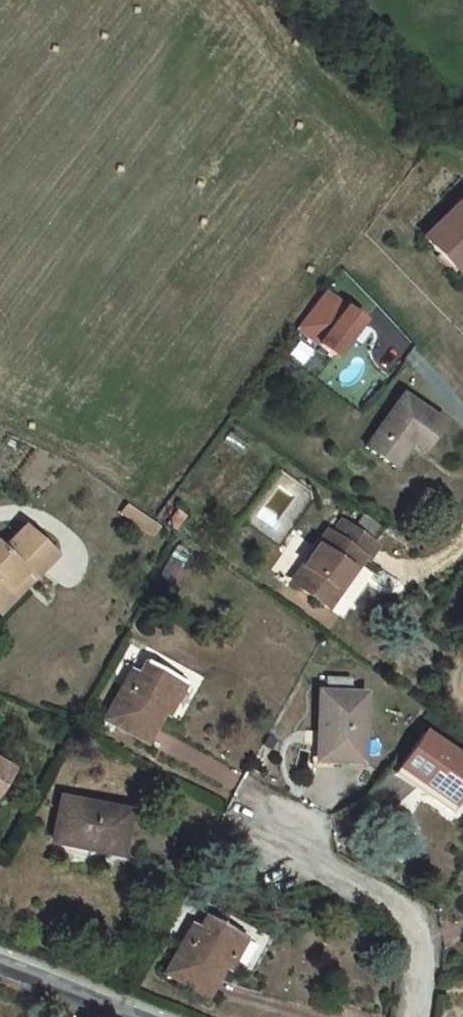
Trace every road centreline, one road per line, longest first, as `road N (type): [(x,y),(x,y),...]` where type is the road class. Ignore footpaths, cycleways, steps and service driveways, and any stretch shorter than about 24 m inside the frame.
road 1 (residential): [(270,869),(415,954),(421,1016)]

